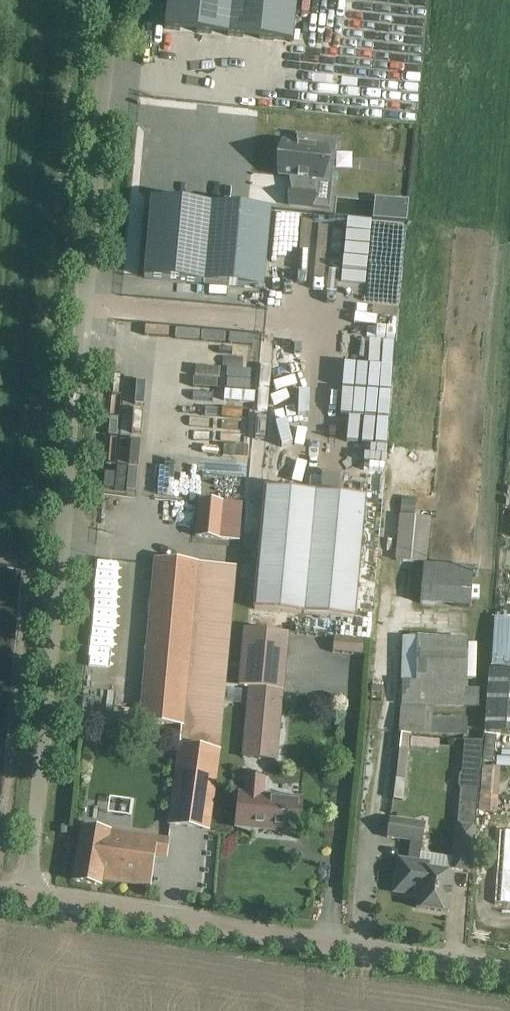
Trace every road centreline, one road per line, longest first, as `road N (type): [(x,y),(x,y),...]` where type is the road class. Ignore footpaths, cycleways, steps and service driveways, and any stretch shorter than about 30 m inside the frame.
road 1 (unclassified): [(27,894),(106,0)]
road 2 (unclassified): [(27,894),(509,973)]

